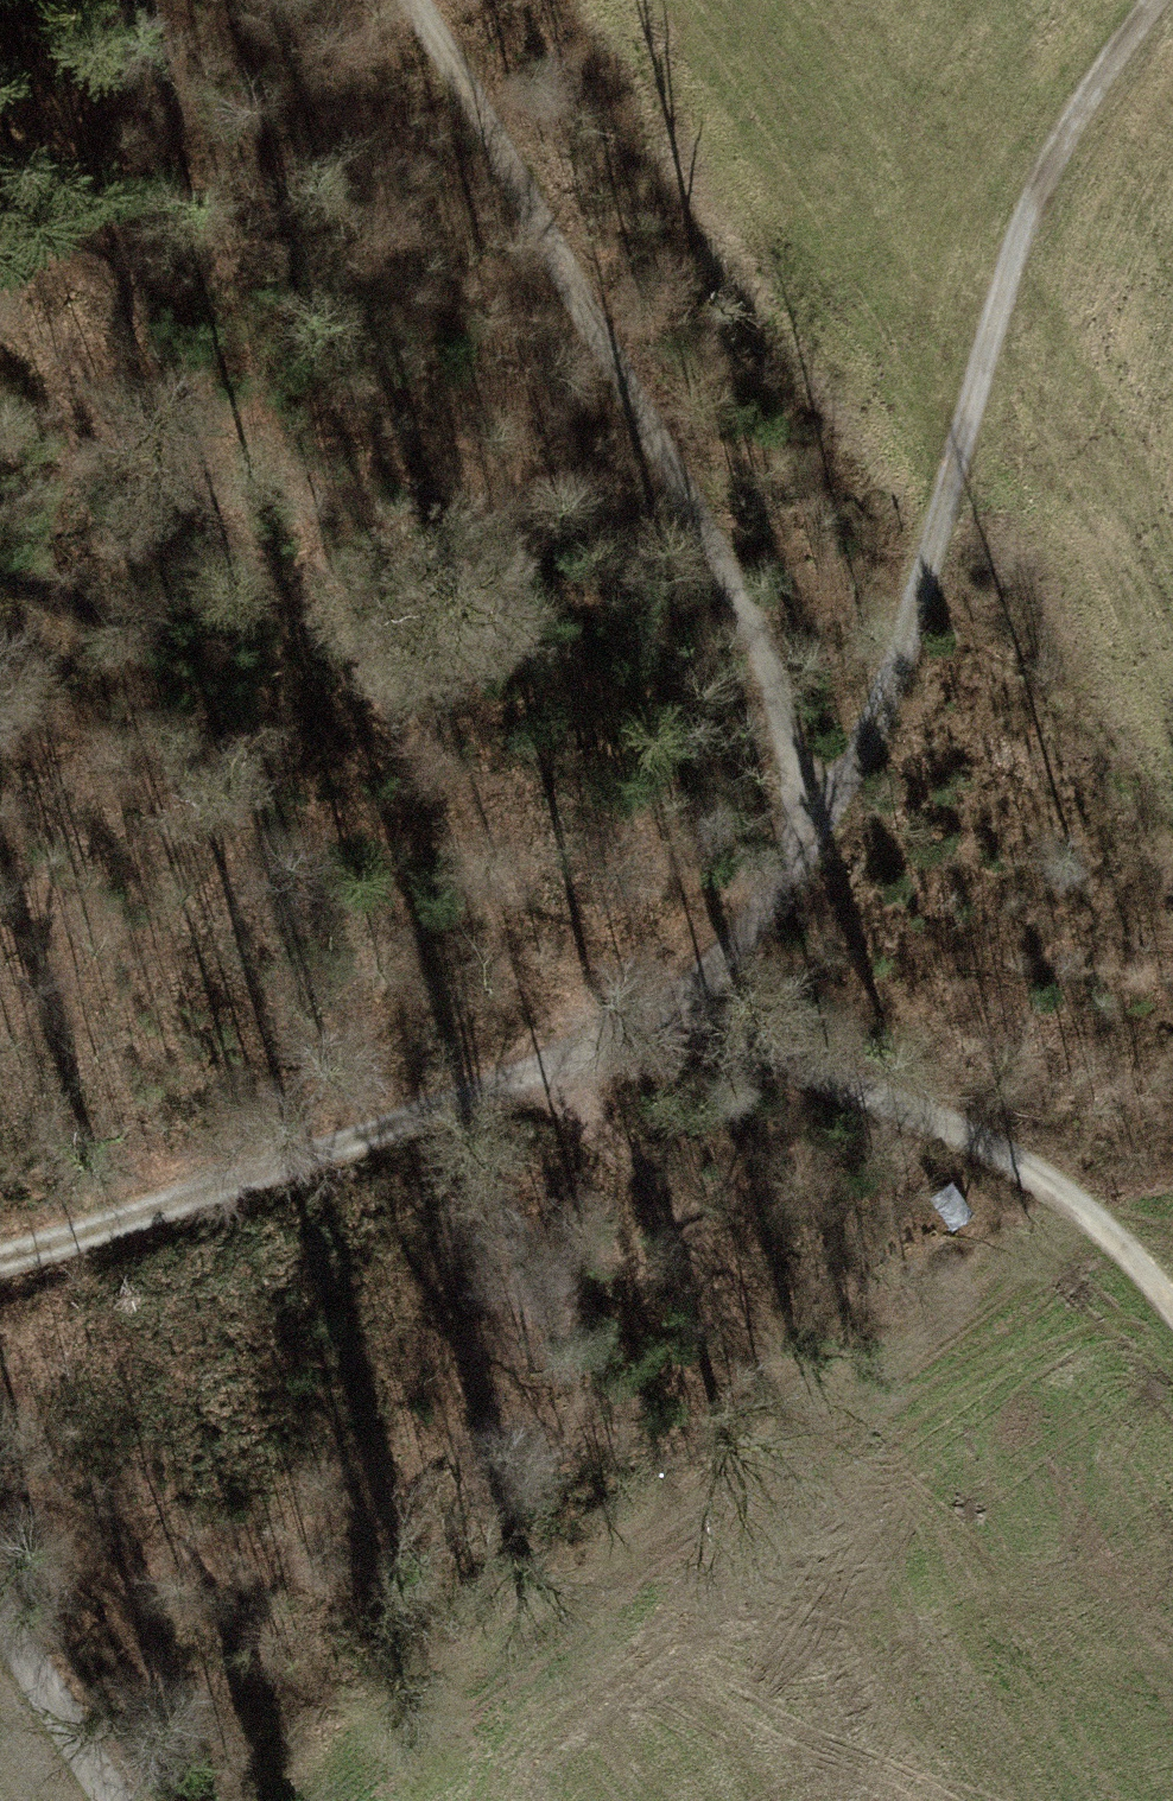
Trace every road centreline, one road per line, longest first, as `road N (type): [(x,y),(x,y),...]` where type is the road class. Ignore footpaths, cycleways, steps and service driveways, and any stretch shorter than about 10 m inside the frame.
road 1 (track): [(399,0),(774,682),(782,832)]
road 2 (track): [(1147,0),(1103,57),(989,309),(916,624),(856,763),(782,832)]
road 3 (track): [(683,980),(616,1039),(552,1072),(290,1173),(0,1260)]
road 4 (track): [(683,980),(905,1100),(1089,1218),(1172,1333)]
road 5 (track): [(552,1072),(859,1505)]
road 6 (unclassified): [(112,1800),(0,1631)]
road 7 (track): [(782,832),(683,980)]

